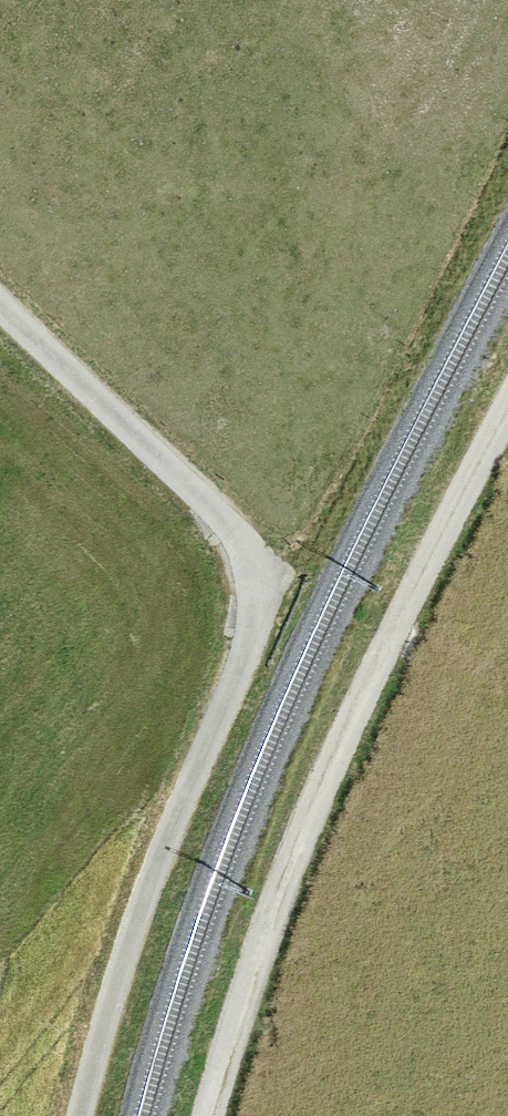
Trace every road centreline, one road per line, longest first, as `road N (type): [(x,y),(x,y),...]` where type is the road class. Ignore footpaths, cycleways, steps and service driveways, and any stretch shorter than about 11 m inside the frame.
road 1 (track): [(0,311),(270,570),(248,649),(168,834),(79,1115)]
road 2 (track): [(210,1115),(306,828),(371,681),(507,421)]

